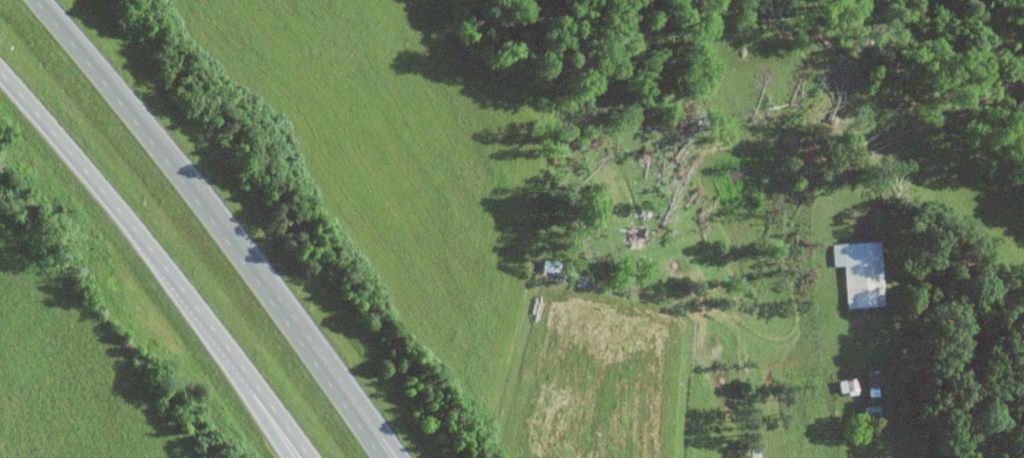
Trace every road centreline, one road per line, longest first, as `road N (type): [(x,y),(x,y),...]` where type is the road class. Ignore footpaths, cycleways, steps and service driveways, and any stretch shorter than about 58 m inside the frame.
road 1 (trunk): [(399,457),(187,163),(49,0)]
road 2 (trunk): [(103,191),(304,457)]
road 3 (trunk): [(0,76),(103,191)]

